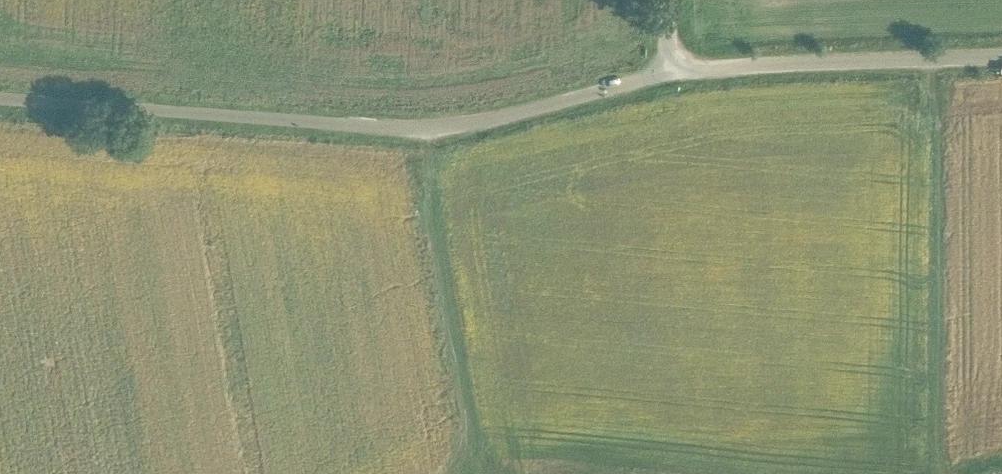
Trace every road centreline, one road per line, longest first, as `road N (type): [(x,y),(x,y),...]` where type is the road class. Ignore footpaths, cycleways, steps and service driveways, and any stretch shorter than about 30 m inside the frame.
road 1 (unclassified): [(664,69),(526,110),(427,125),(0,95)]
road 2 (track): [(935,54),(933,473)]
road 3 (track): [(484,473),(427,125)]
road 4 (unclassified): [(1001,50),(664,69)]

